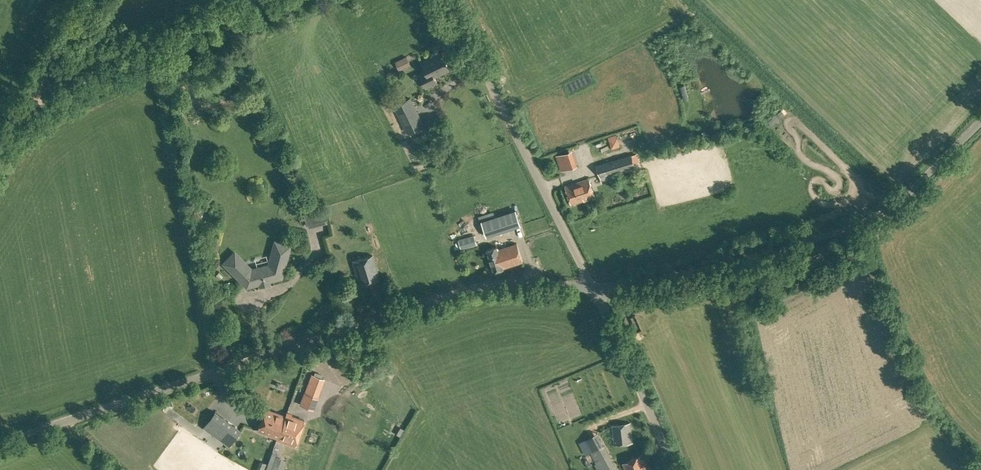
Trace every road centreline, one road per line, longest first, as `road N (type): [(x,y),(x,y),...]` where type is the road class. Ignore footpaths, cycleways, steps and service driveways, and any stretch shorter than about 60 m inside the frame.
road 1 (unclassified): [(0,442),(435,301),(504,284),(597,288)]
road 2 (unclassified): [(597,288),(738,263),(863,224),(910,191),(980,120)]
road 3 (unclassified): [(597,288),(456,0)]
road 4 (track): [(17,119),(249,0)]
road 5 (unclassified): [(675,469),(597,288)]
road 6 (tertiary): [(0,146),(87,0)]

